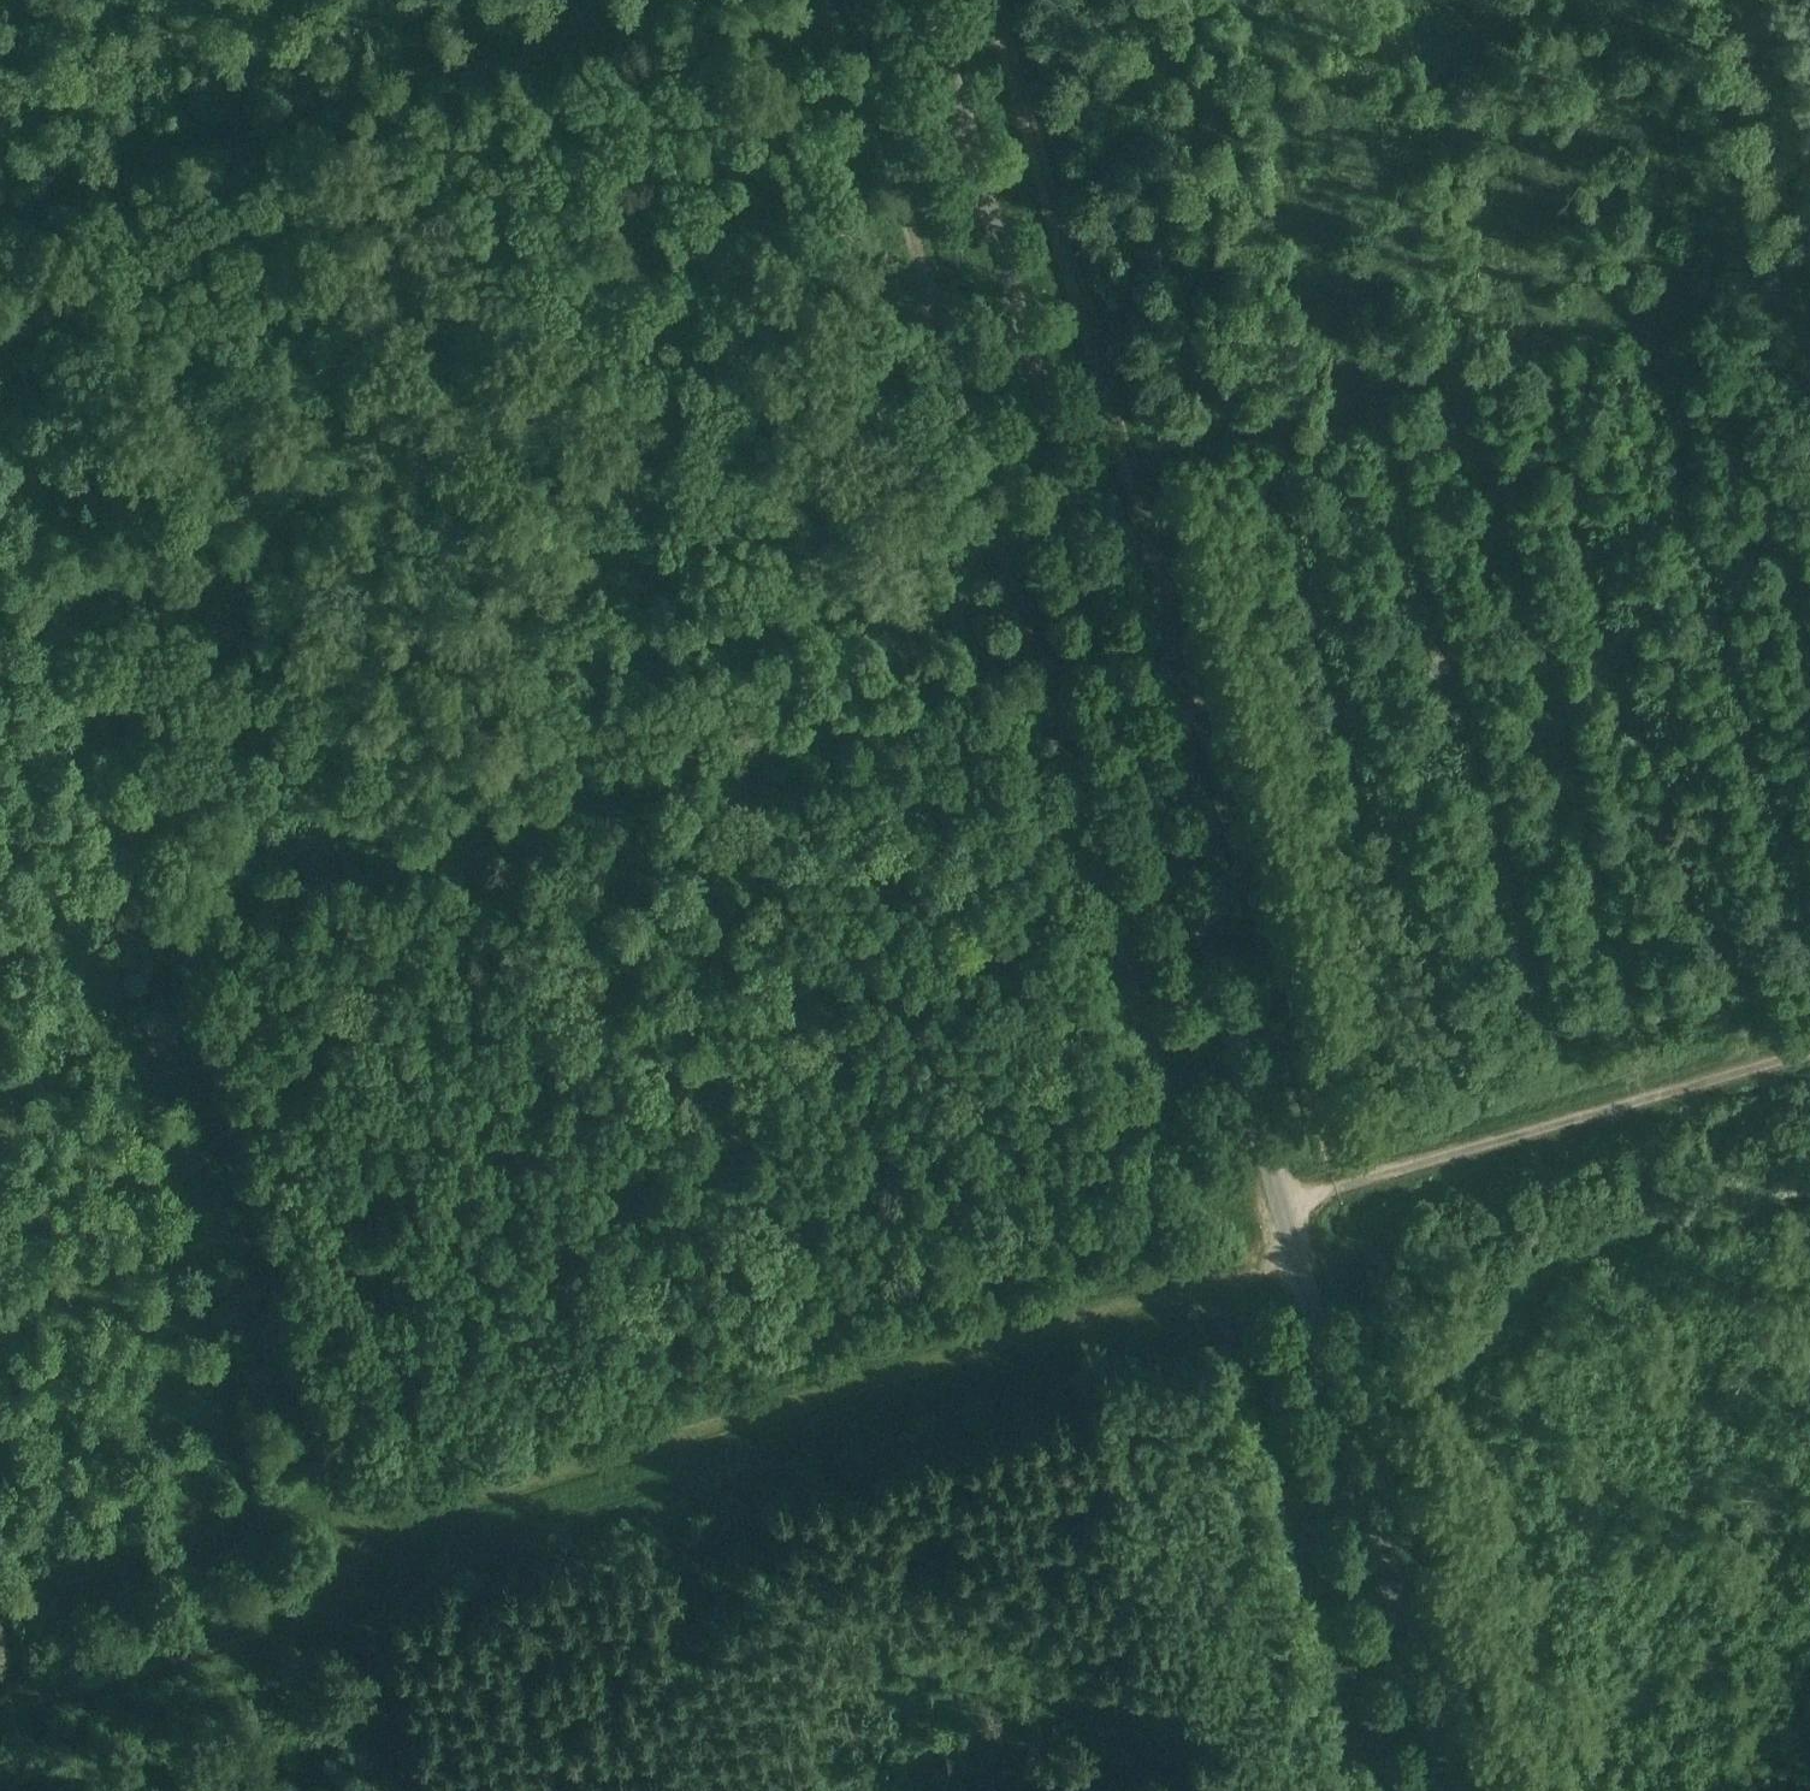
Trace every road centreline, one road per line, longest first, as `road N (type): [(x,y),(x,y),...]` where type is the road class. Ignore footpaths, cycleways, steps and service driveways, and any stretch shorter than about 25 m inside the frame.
road 1 (tertiary): [(1463,1790),(1299,1264),(941,0)]
road 2 (track): [(1809,1049),(1281,1205)]

